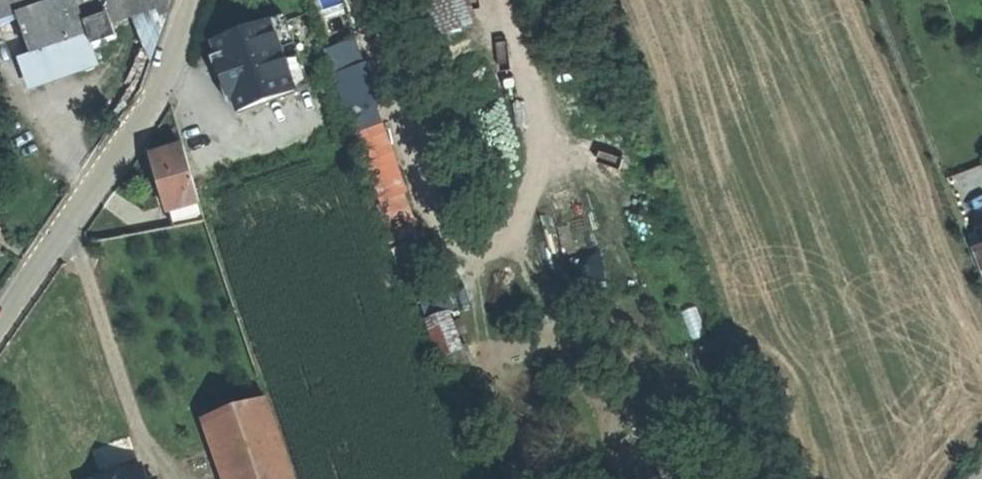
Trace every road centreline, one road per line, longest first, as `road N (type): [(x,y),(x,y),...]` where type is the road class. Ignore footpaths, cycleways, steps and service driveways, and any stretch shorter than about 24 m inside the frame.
road 1 (residential): [(0,337),(137,142),(163,96),(193,0)]

